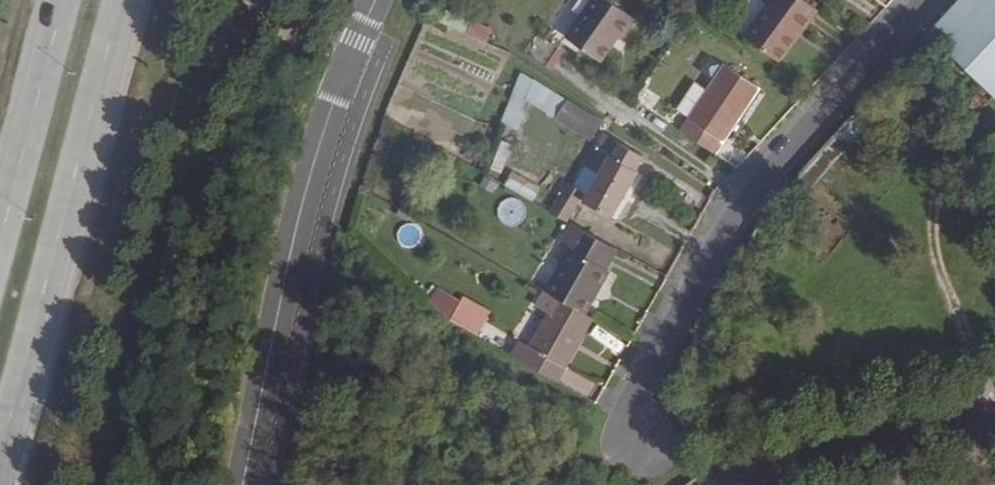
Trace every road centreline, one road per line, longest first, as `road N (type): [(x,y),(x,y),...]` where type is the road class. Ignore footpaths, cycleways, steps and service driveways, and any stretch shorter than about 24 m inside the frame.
road 1 (residential): [(640,460),(634,398),(680,304),(767,178),(936,0)]
road 2 (unclassified): [(377,0),(308,189),(245,484)]
road 3 (tertiary): [(0,456),(121,0)]
road 4 (tertiary): [(64,0),(0,244)]

